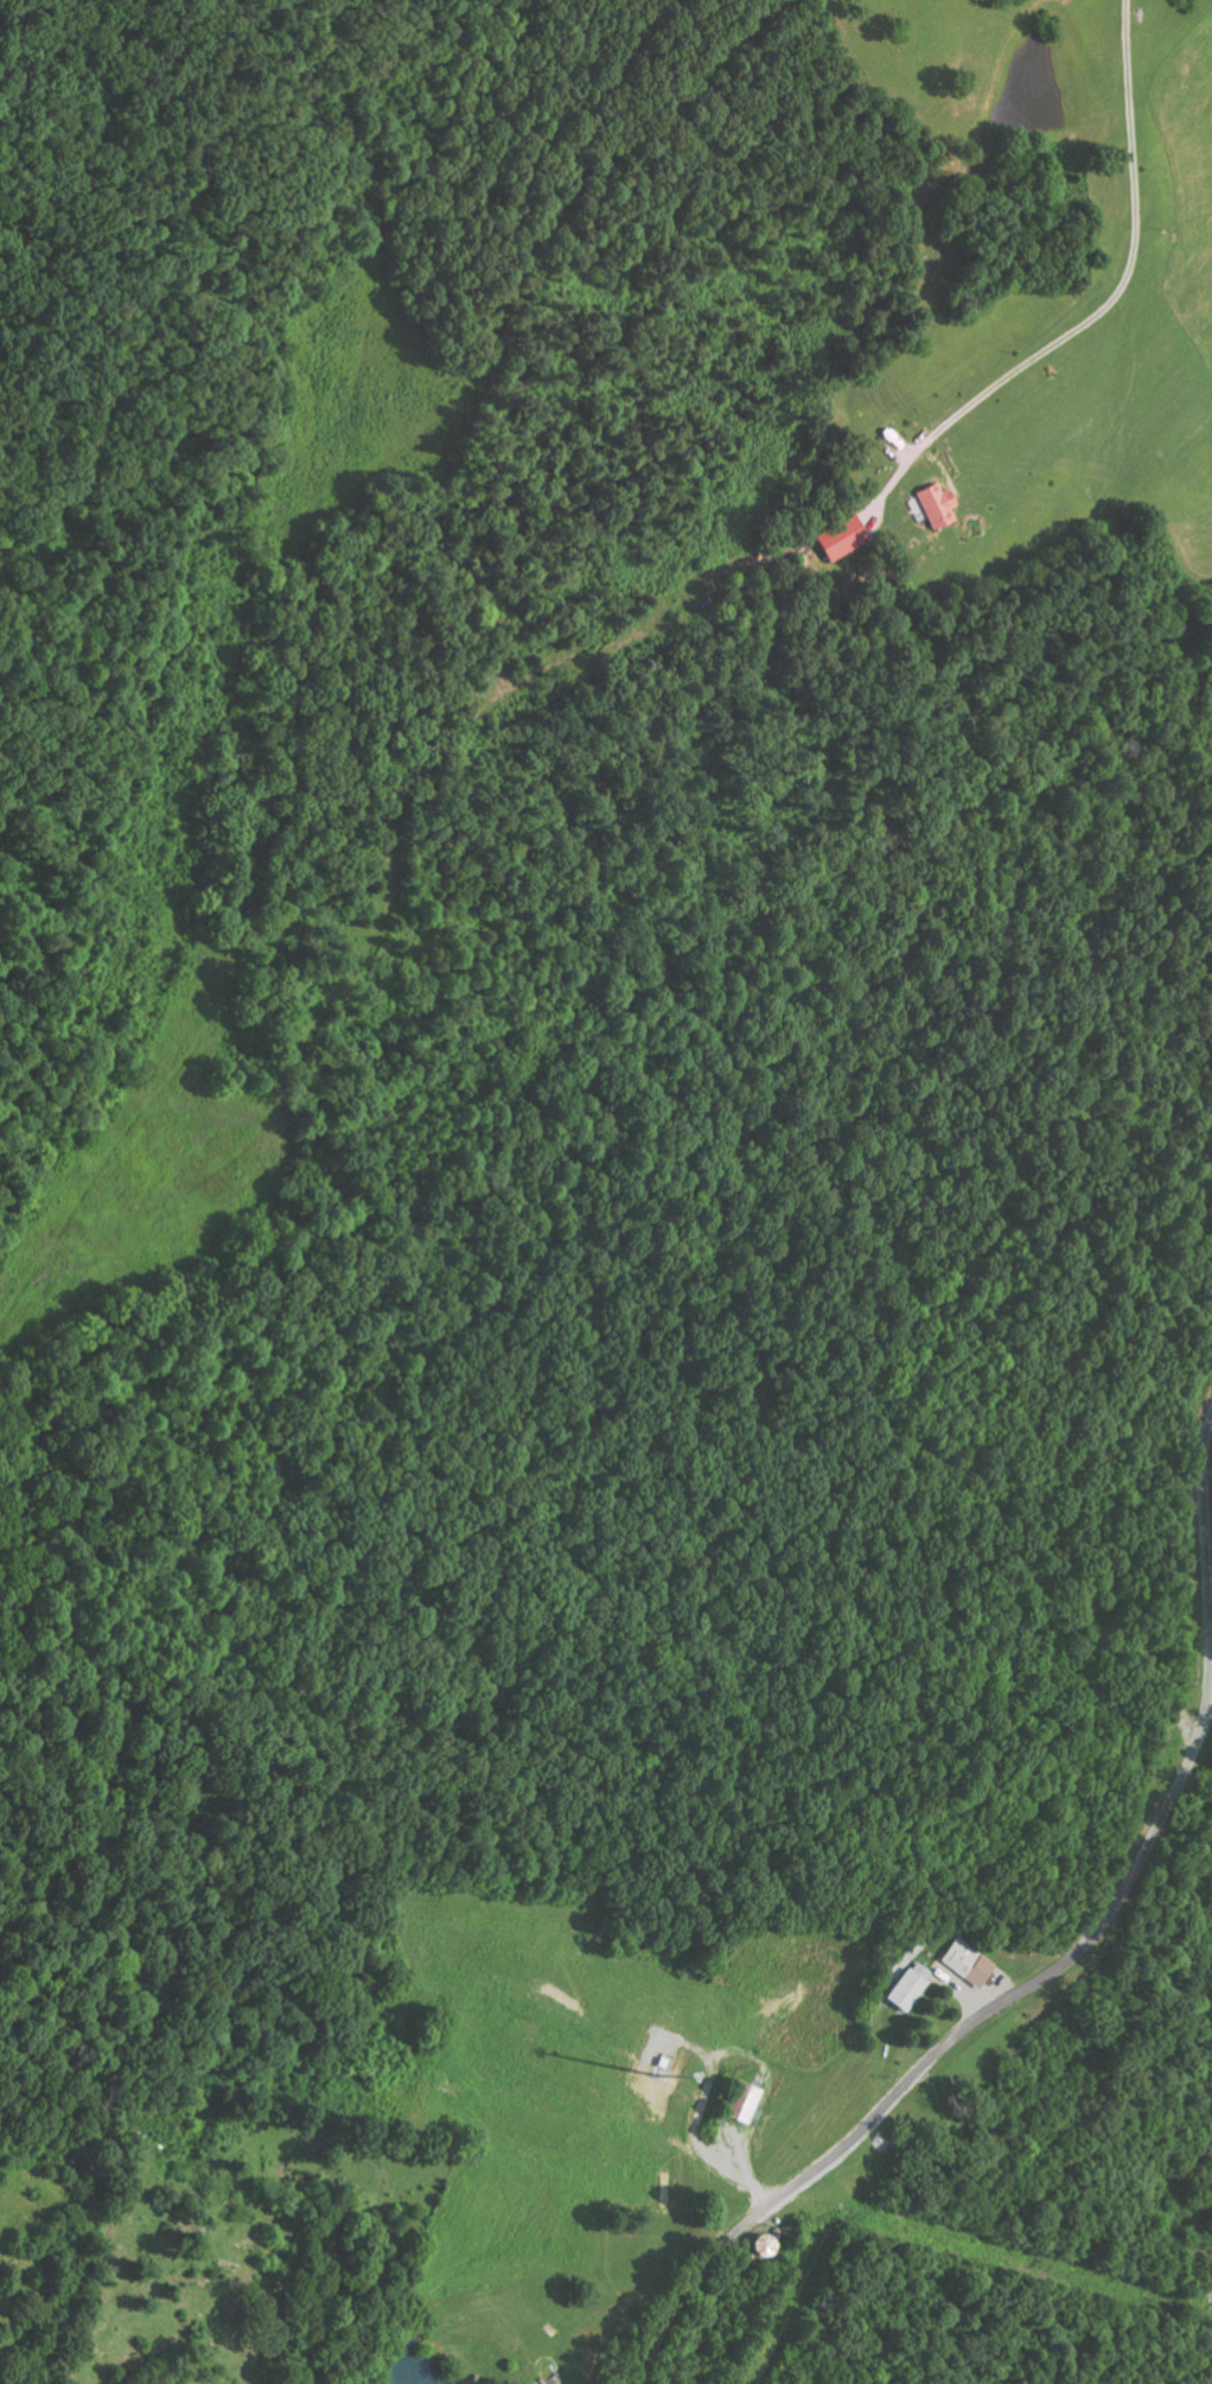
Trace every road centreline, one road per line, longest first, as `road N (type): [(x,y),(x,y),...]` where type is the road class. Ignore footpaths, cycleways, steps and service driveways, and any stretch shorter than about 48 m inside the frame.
road 1 (residential): [(630,2383),(670,2312),(749,2219),(849,2142),(939,2052),(1070,1959),(1123,1889),(1187,1763),(1204,1710),(1205,1454),(1211,1425)]

